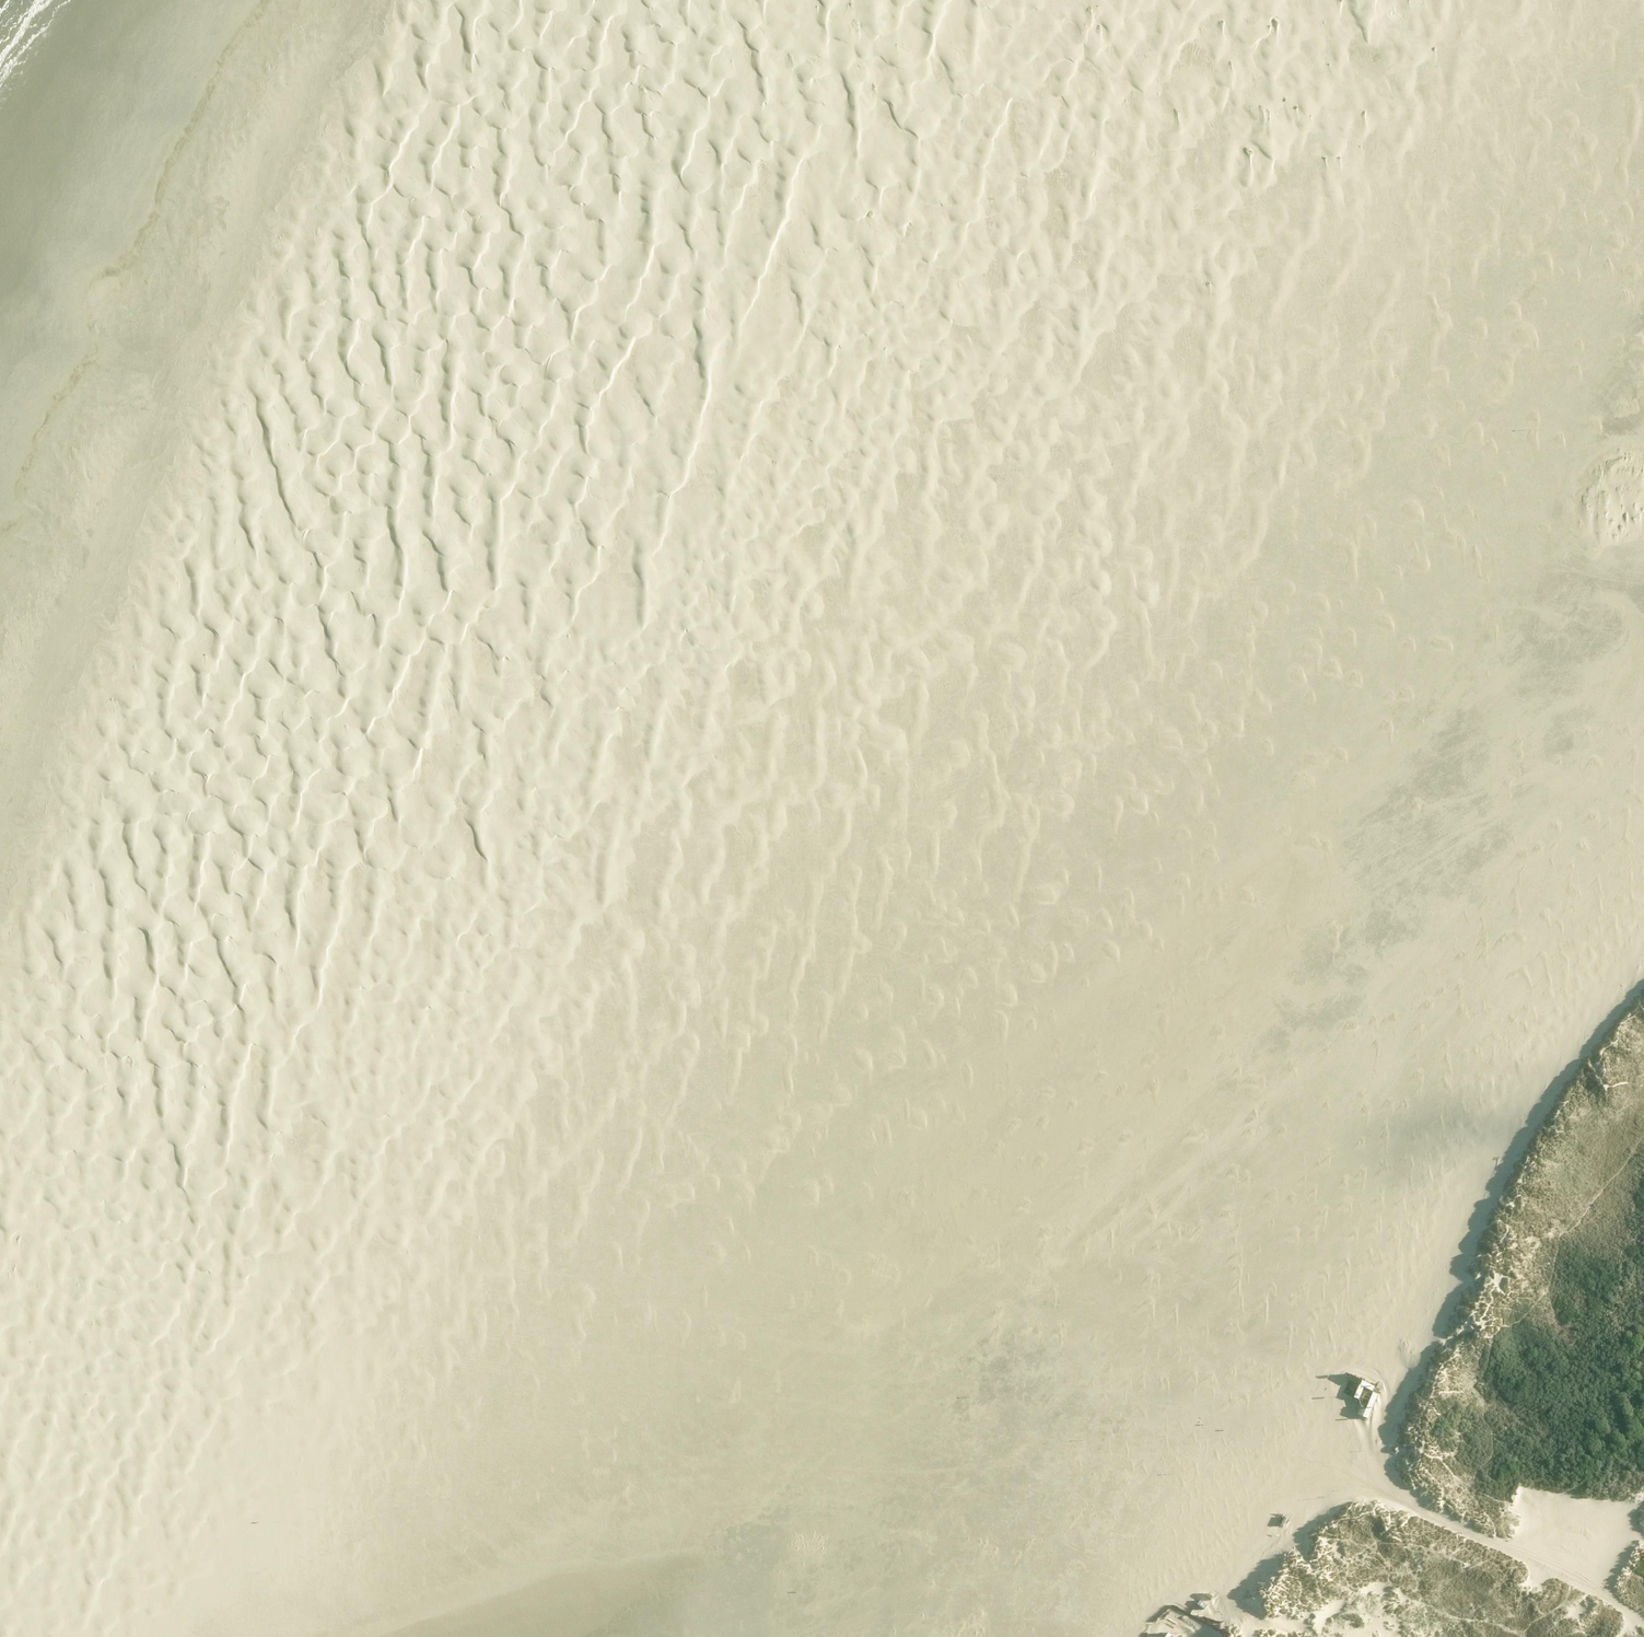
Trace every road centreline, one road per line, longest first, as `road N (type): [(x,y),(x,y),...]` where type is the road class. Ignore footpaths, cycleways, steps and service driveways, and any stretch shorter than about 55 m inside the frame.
road 1 (track): [(1377,1500),(1349,1471),(1329,1416),(1342,1290),(1394,1162),(1510,1016),(1643,885)]
road 2 (track): [(1643,1628),(1506,1551),(1377,1500)]
road 3 (track): [(1096,1428),(1377,1500)]

